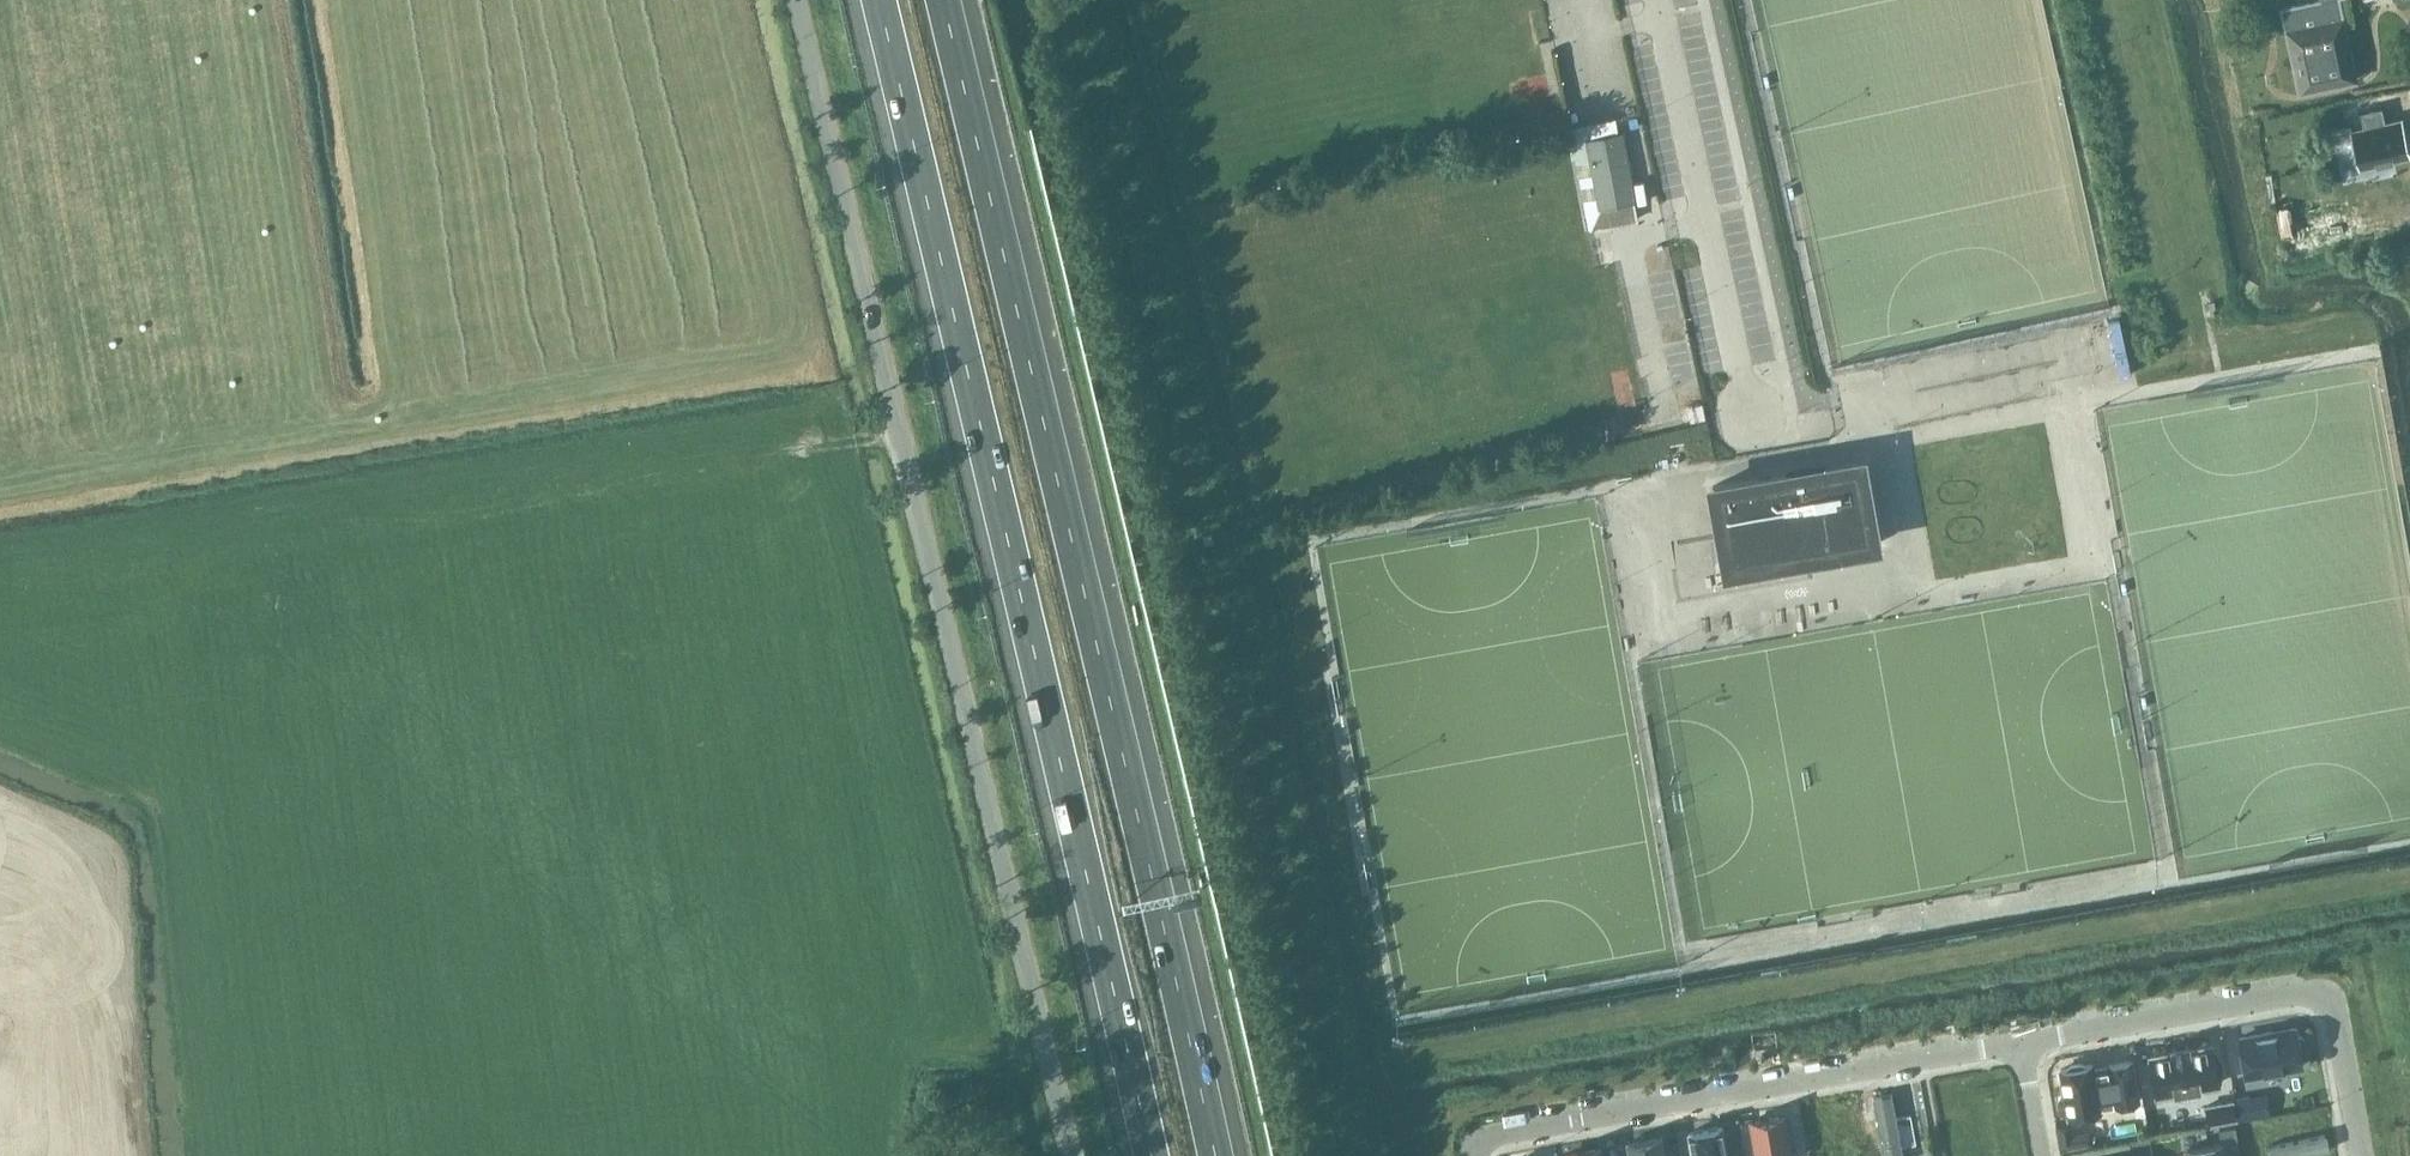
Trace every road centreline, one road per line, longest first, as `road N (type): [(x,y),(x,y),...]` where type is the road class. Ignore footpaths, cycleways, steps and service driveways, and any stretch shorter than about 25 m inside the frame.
road 1 (unclassified): [(1072,1155),(799,0)]
road 2 (motorway): [(881,0),(1152,1155)]
road 3 (motorway): [(1214,1155),(945,0)]
road 4 (residential): [(2019,1044),(1489,1136),(1472,1155)]
road 5 (residential): [(2360,1155),(2334,1011),(2320,993),(2019,1044)]

